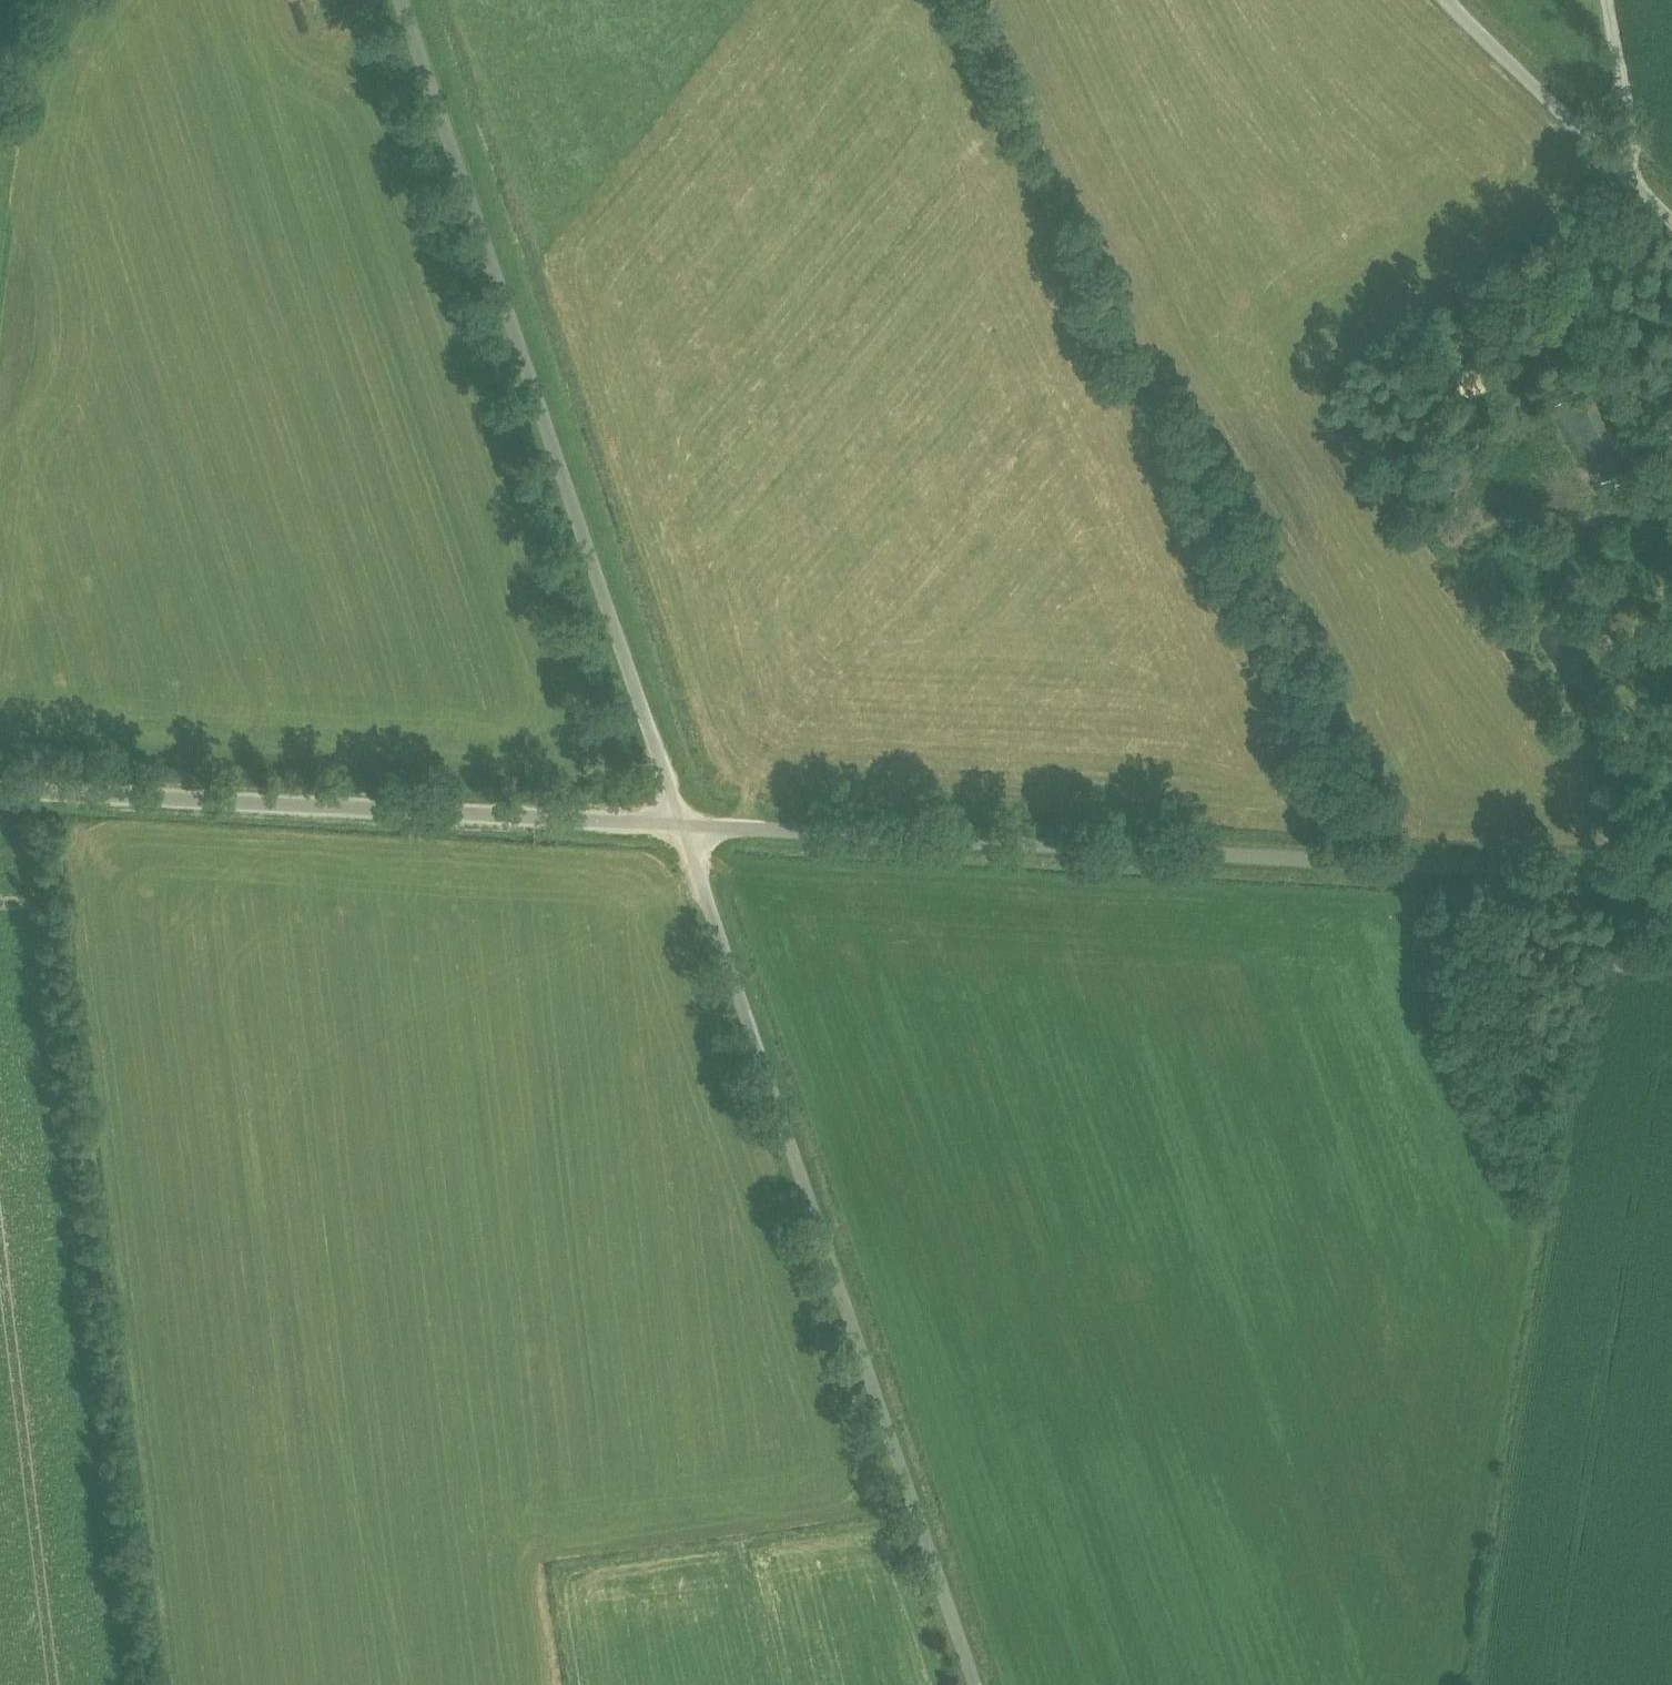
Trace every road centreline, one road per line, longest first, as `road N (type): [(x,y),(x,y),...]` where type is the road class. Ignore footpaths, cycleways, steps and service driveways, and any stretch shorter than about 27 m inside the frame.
road 1 (unclassified): [(1671,878),(680,830)]
road 2 (unclassified): [(980,1684),(680,830)]
road 3 (unclassified): [(680,830),(403,0)]
road 4 (unclassified): [(680,830),(0,792)]
road 5 (track): [(1671,509),(1571,282),(1582,227),(1623,169)]
road 6 (unclassified): [(1671,219),(1438,0)]
road 7 (track): [(1607,0),(1626,104),(1623,169)]

